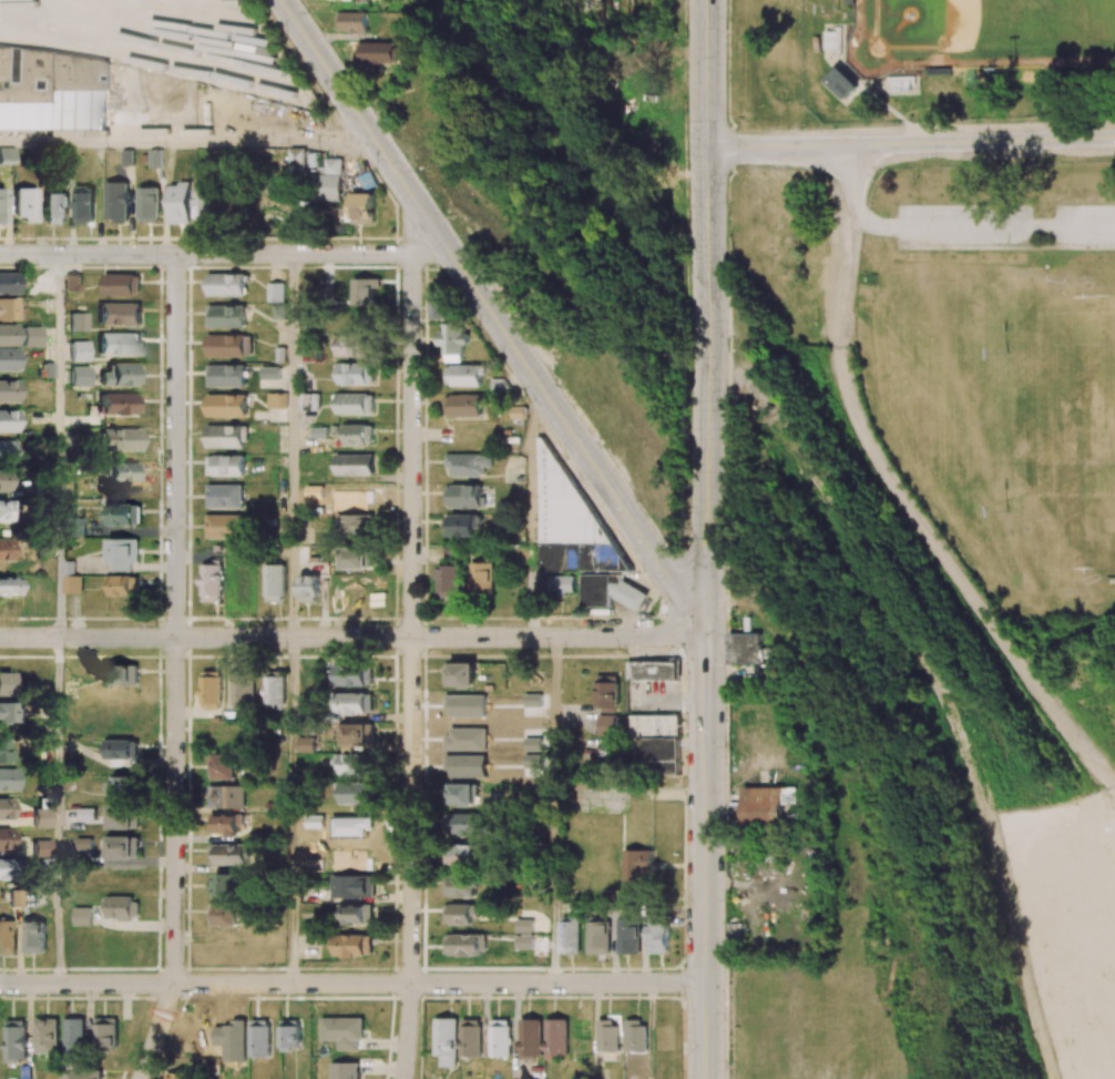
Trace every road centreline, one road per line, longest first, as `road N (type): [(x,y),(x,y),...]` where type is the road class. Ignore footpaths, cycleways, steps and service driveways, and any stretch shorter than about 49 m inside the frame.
road 1 (secondary): [(707,637),(280,0)]
road 2 (tertiary): [(707,637),(0,638)]
road 3 (residential): [(706,984),(0,985)]
road 4 (secondary): [(707,637),(708,0)]
road 5 (residential): [(142,1078),(175,964),(175,639)]
road 6 (residential): [(436,235),(409,255),(0,255)]
road 7 (secondary): [(706,1078),(707,637)]
road 8 (residential): [(404,1078),(412,638)]
road 9 (tertiary): [(1114,138),(708,152)]
road 10 (residential): [(175,639),(176,255)]
road 11 (residential): [(412,638),(409,255)]

